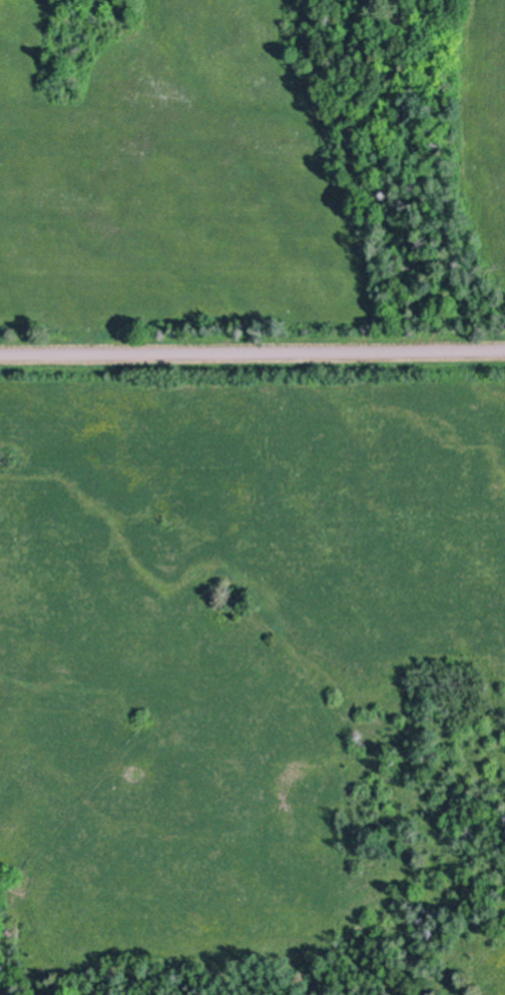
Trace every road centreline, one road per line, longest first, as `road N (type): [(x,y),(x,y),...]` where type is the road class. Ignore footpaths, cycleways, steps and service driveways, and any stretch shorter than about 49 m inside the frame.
road 1 (residential): [(0,353),(504,349)]

